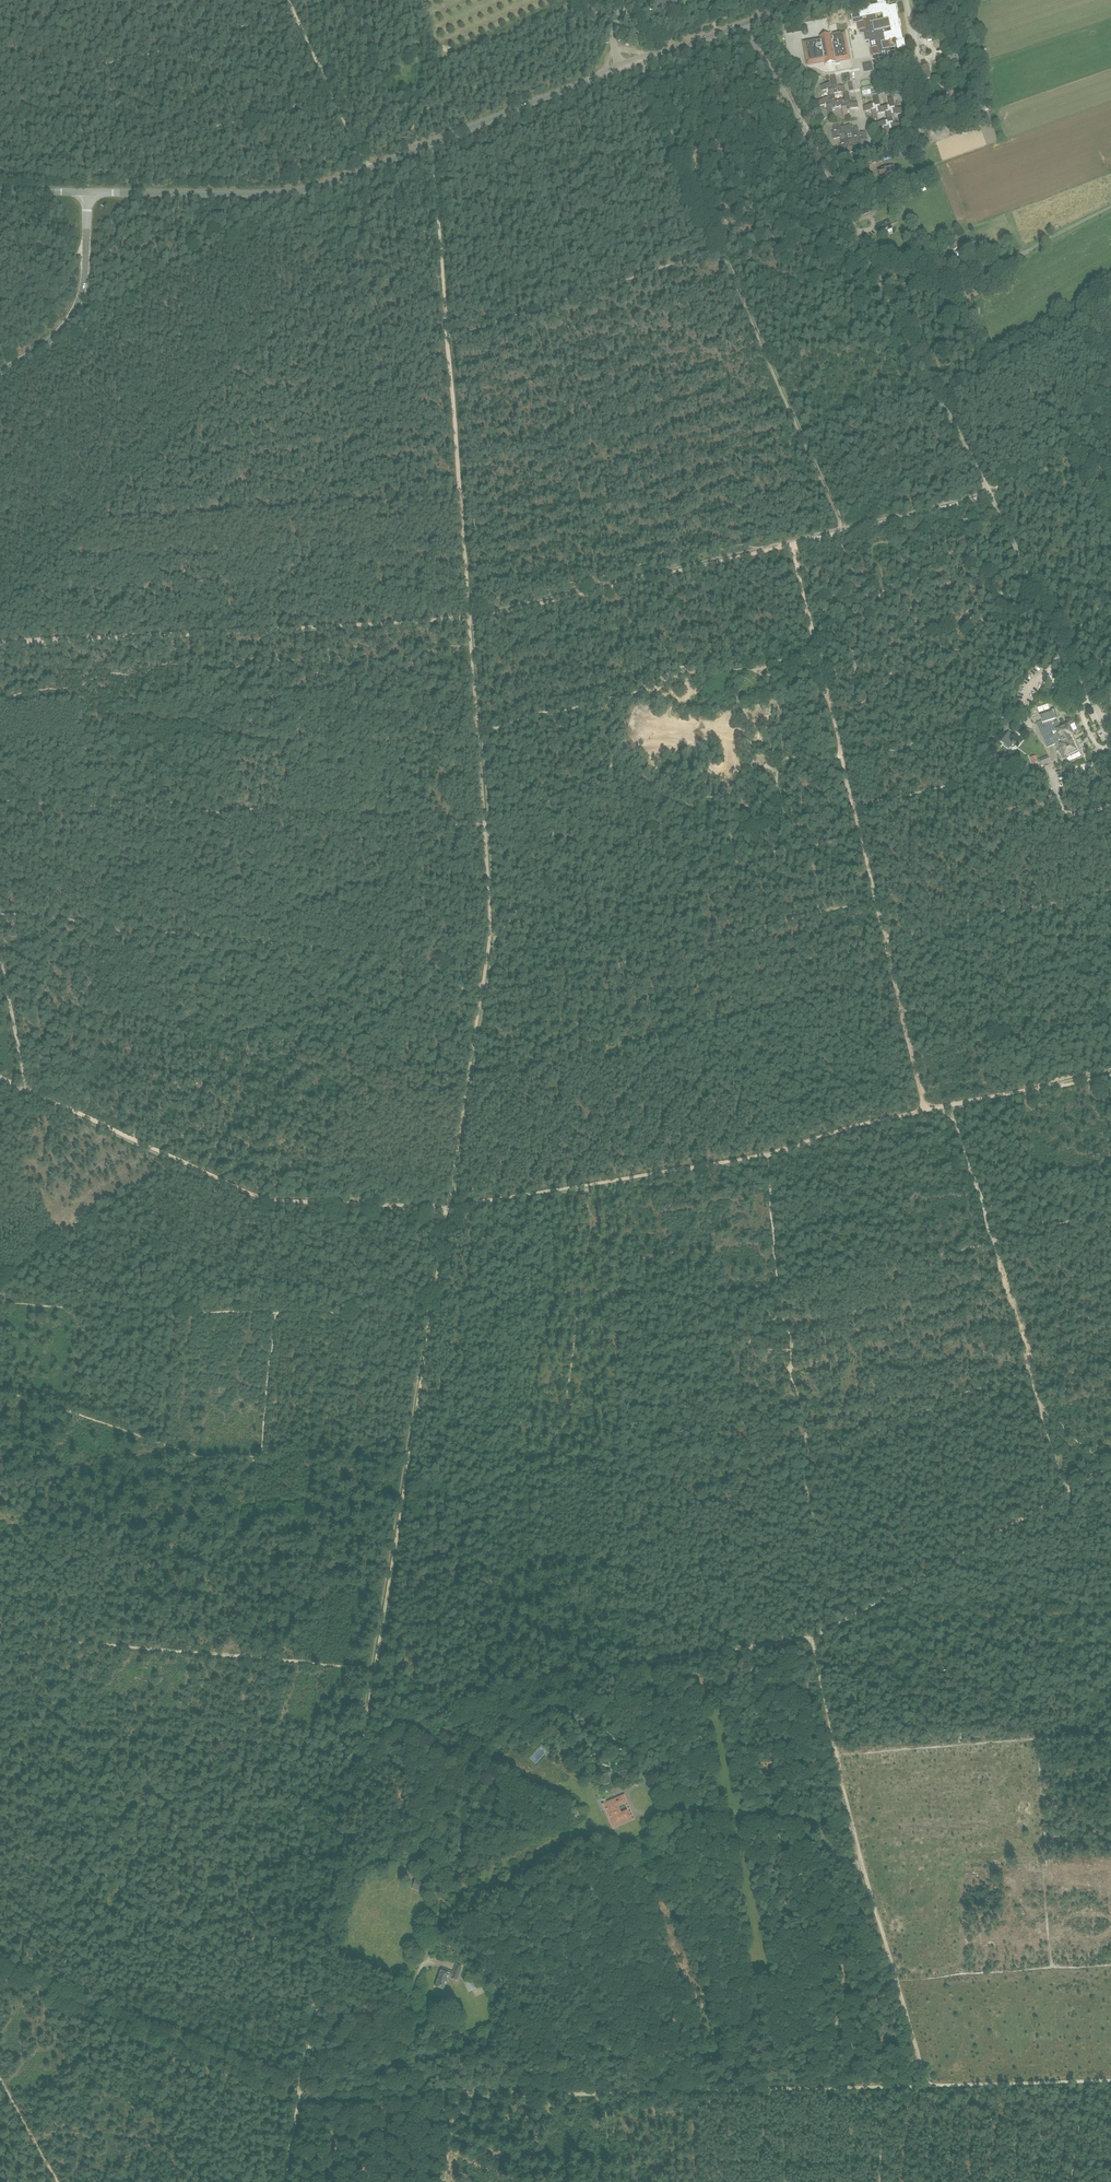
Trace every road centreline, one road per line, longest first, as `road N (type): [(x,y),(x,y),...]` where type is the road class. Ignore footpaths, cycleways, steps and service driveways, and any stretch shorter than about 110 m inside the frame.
road 1 (unclassified): [(1110,745),(829,173),(743,24)]
road 2 (track): [(422,1963),(458,1859),(468,1797),(514,1730),(552,1710),(614,1714),(658,1807),(807,1821),(836,1857),(864,1865)]
road 3 (track): [(1110,1074),(888,1118),(749,1158),(448,1206)]
road 4 (tertiary): [(88,192),(322,186),(594,79)]
road 5 (track): [(448,1206),(264,1198),(0,1077)]
road 6 (track): [(0,642),(469,617)]
road 7 (track): [(811,1637),(852,1823),(926,2086)]
road 8 (track): [(362,1742),(546,1675),(811,1637)]
road 9 (track): [(430,1316),(362,1742)]
road 10 (track): [(457,2096),(881,2087)]
road 11 (track): [(0,1633),(375,1669)]
road 12 (track): [(88,521),(458,495)]
road 13 (track): [(362,1742),(300,2094)]
road 14 (track): [(811,1637),(1110,1466)]
road 15 (track): [(473,617),(791,545)]
road 16 (track): [(0,1969),(297,2093)]
road 17 (track): [(842,528),(719,245)]
road 18 (track): [(837,1758),(1110,1740)]
road 19 (track): [(483,986),(448,1206)]
road 20 (tertiary): [(0,372),(52,338),(75,311),(85,271),(88,192)]
road 21 (track): [(469,617),(484,821)]
road 22 (track): [(791,545),(988,492)]
road 23 (track): [(432,144),(447,337)]
road 24 (track): [(323,2097),(356,2051),(402,2012),(422,1963),(441,1964)]
road 25 (track): [(926,2086),(1110,2080)]
road 26 (track): [(884,938),(929,1114)]
road 27 (track): [(1110,206),(1027,250),(955,254)]
road 28 (track): [(484,821),(490,936),(483,986)]
road 29 (track): [(299,2100),(457,2096)]
road 30 (track): [(447,337),(459,492)]
road 31 (track): [(988,492),(1110,419)]
road 32 (track): [(719,245),(665,119)]
road 33 (track): [(1051,1971),(1044,1835)]
road 34 (track): [(0,959),(24,1092)]
road 35 (track): [(459,492),(469,617)]
road 36 (track): [(88,521),(0,610)]

